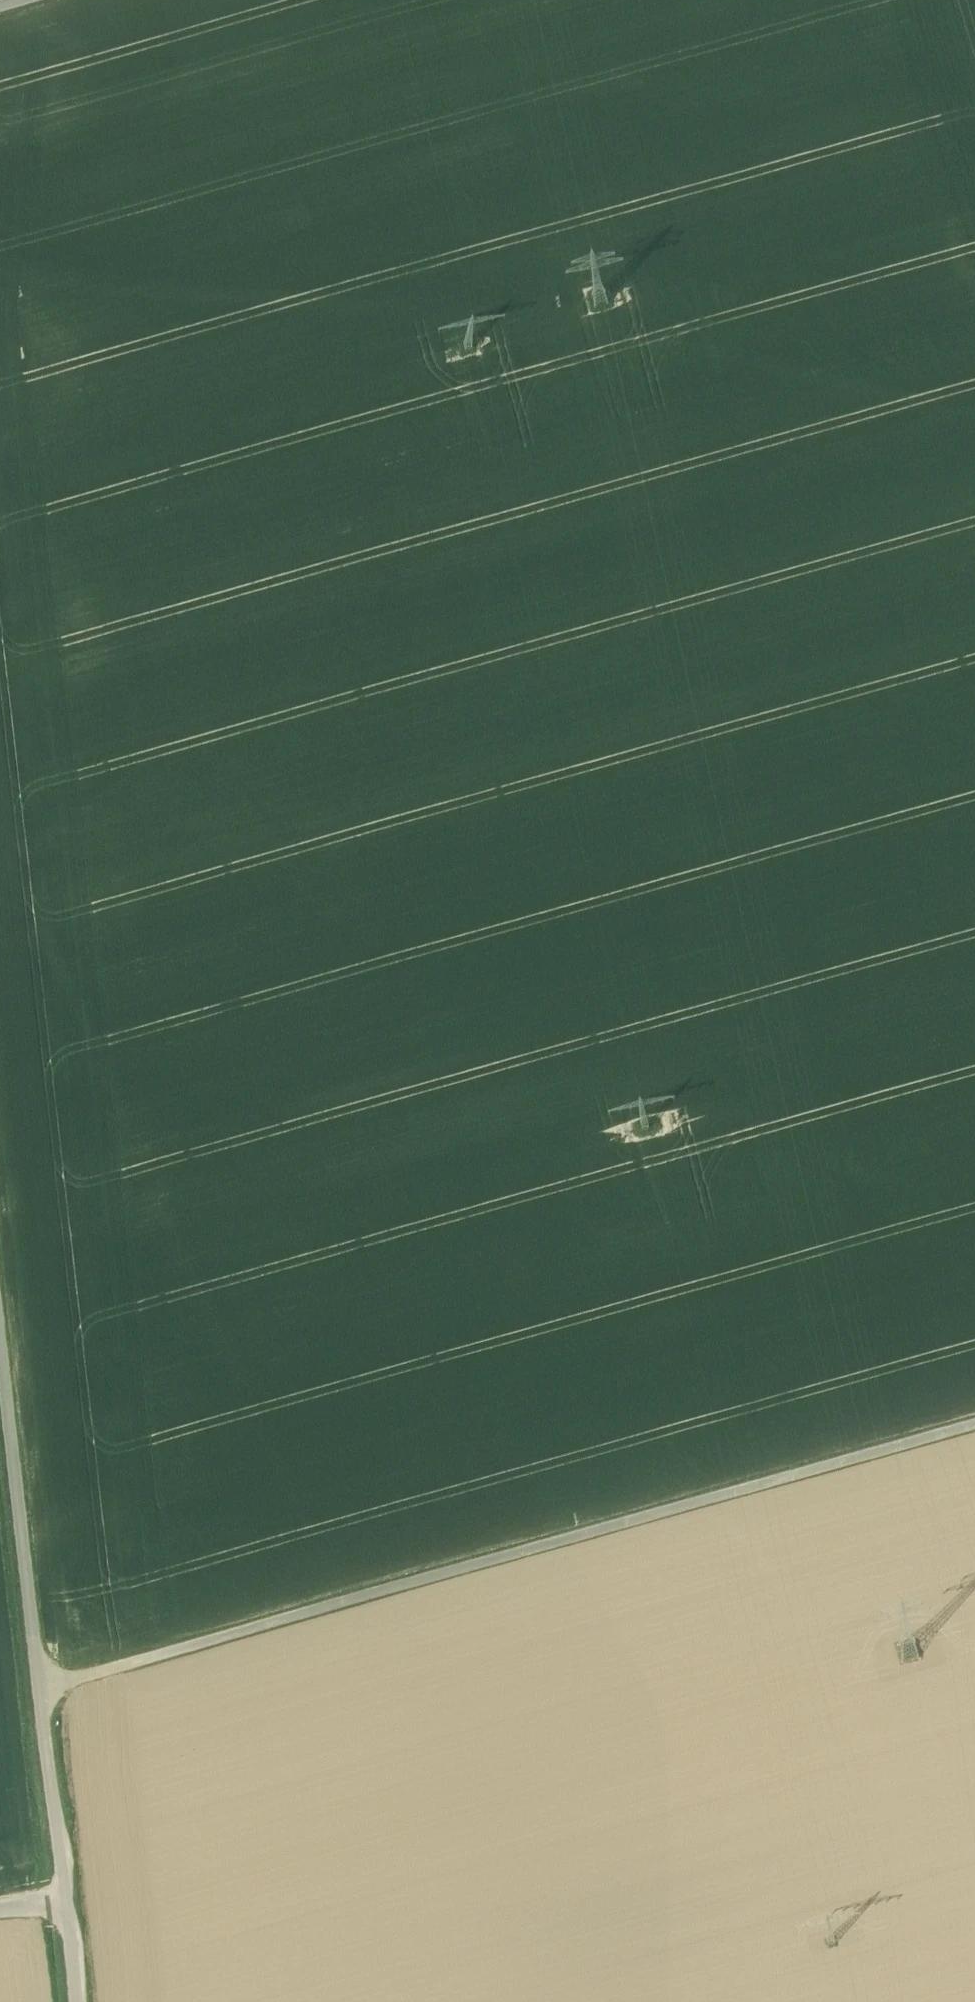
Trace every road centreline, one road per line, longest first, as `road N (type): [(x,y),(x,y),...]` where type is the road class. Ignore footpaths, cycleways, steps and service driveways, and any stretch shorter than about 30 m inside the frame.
road 1 (track): [(42,1684),(974,1424)]
road 2 (track): [(0,1321),(79,2001)]

